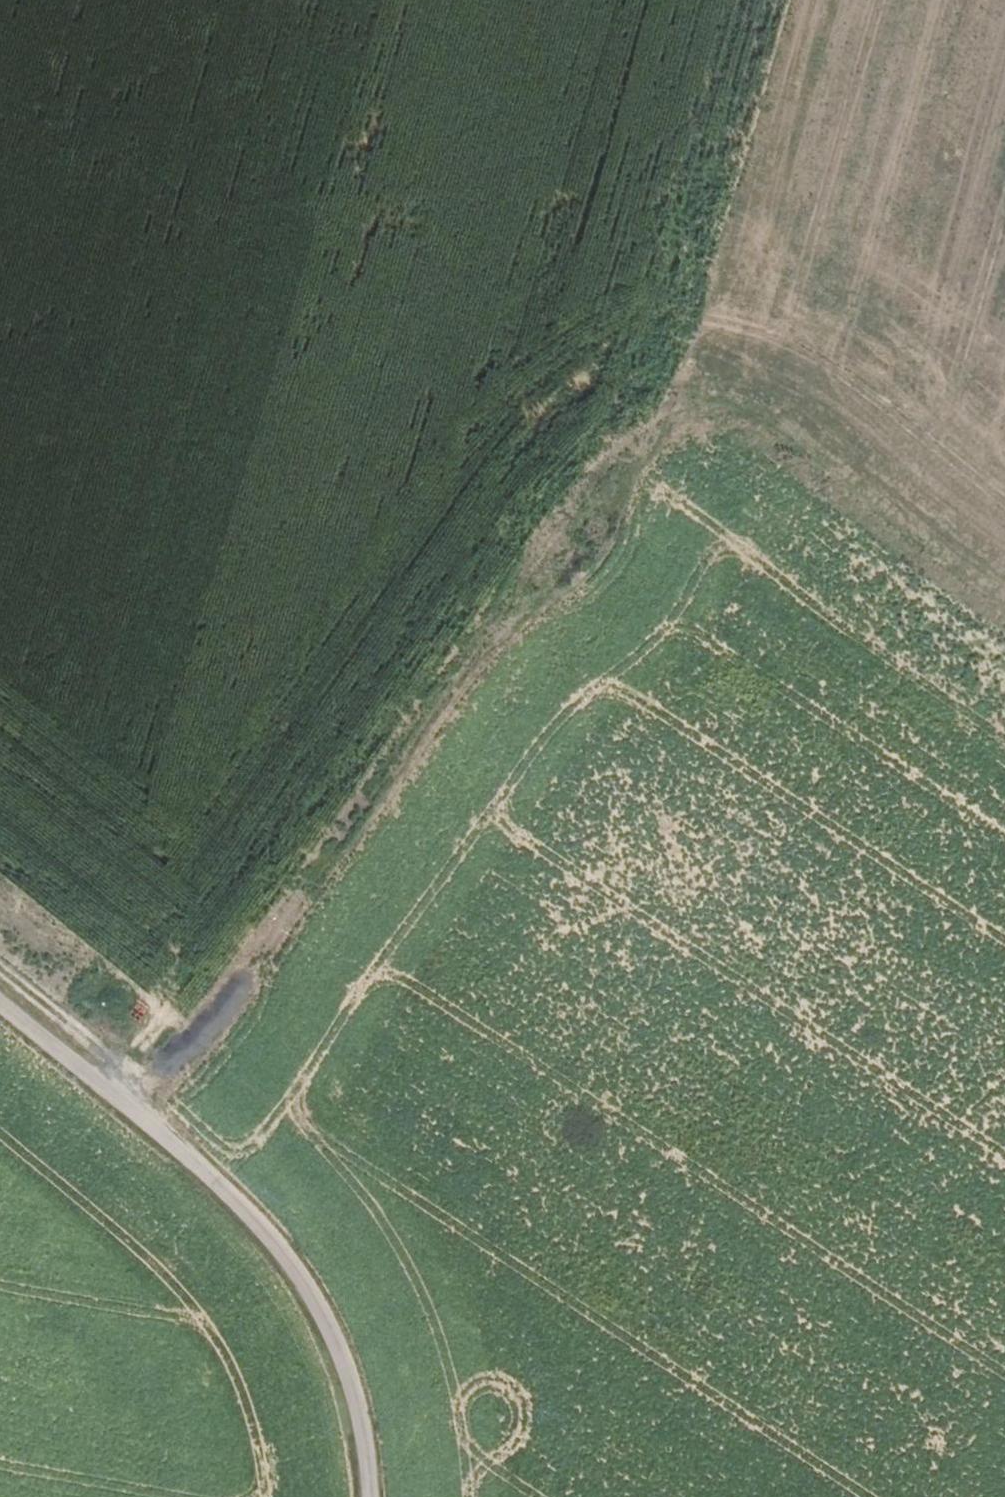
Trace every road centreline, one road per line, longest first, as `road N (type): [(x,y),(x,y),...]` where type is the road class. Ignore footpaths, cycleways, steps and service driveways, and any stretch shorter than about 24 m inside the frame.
road 1 (tertiary): [(0,995),(271,1230),(340,1358),(369,1496)]

